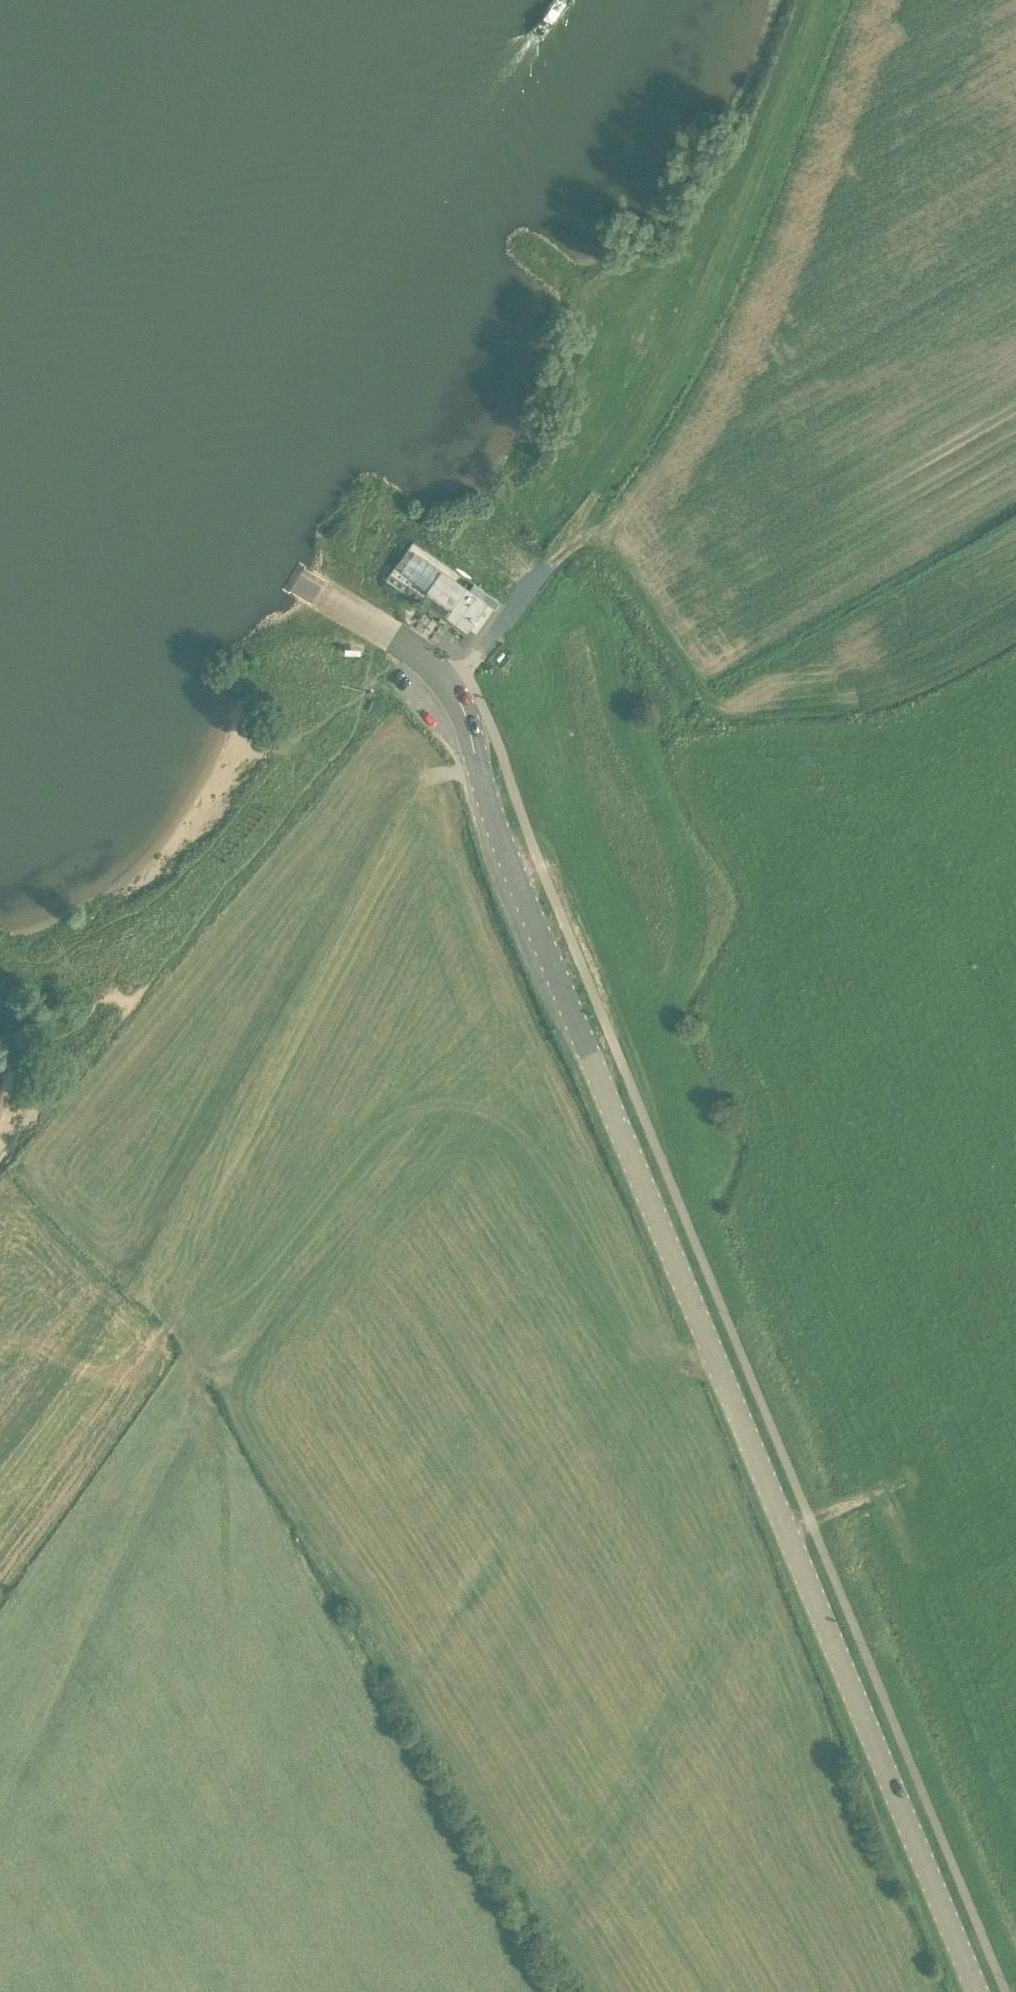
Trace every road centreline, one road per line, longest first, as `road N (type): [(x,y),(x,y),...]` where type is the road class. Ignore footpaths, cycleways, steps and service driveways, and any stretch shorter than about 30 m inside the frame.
road 1 (primary): [(980,1991),(510,866),(456,705),(378,627),(312,588)]

